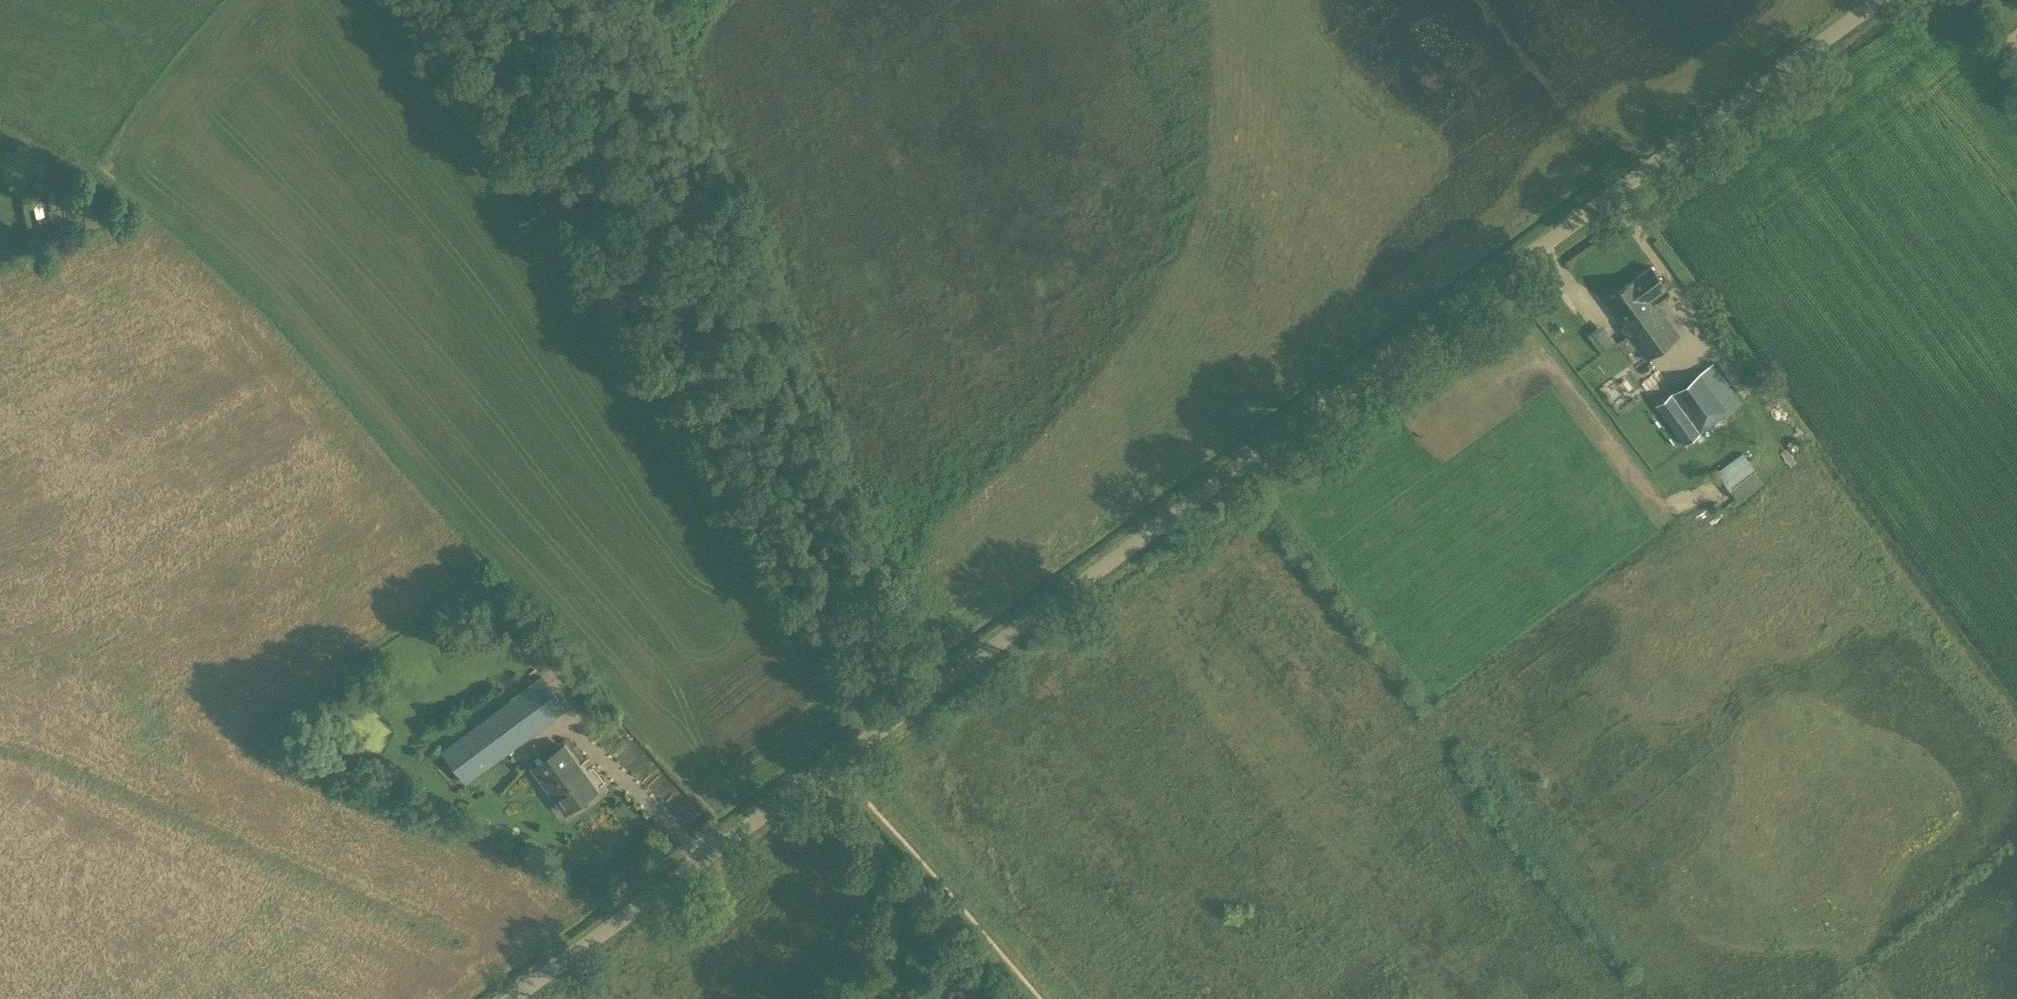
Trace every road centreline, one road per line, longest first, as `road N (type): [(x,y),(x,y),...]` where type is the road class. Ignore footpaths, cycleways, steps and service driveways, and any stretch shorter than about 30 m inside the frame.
road 1 (unclassified): [(512,998),(1880,0)]

